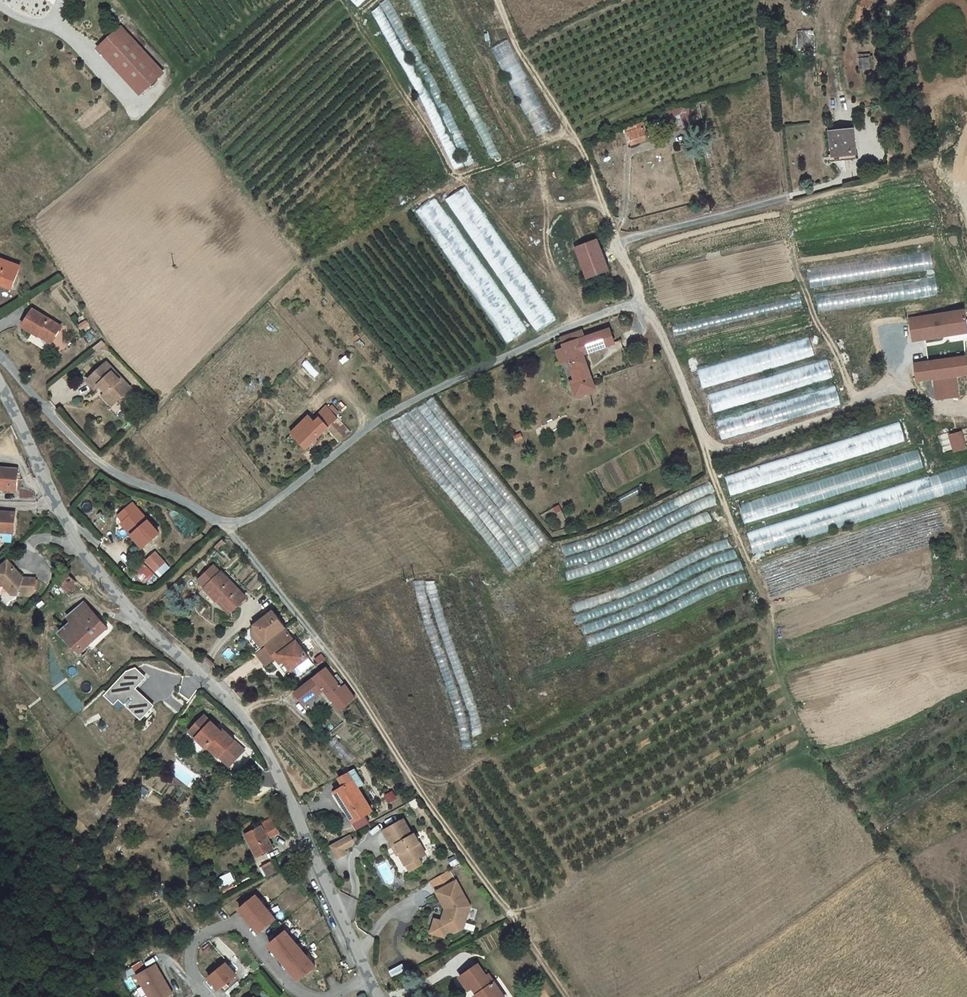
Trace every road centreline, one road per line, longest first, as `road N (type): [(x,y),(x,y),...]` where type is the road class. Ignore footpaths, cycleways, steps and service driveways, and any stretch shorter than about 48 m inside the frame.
road 1 (residential): [(0,364),(98,464),(231,526),(408,403),(637,302)]
road 2 (unclassified): [(368,979),(267,751),(234,707),(146,630),(91,565),(55,510),(0,387)]
road 3 (track): [(231,526),(355,688),(567,996)]
road 4 (track): [(637,302),(670,353),(768,602),(785,689)]
road 5 (track): [(498,0),(591,168),(637,302)]
road 6 (track): [(571,882),(799,748),(785,689)]
road 7 (track): [(355,16),(452,174),(487,168),(571,131)]
road 8 (track): [(409,773),(440,783),(495,762),(571,874),(545,904),(511,913)]
road 9 (residential): [(206,996),(188,954),(198,936),(233,927),(304,996)]
road 10 (unclassified): [(617,243),(789,197)]
road 11 (track): [(605,210),(585,203),(547,218),(552,265),(585,322)]
road 12 (track): [(858,404),(810,307),(792,248)]
road 13 (track): [(460,176),(558,278)]

